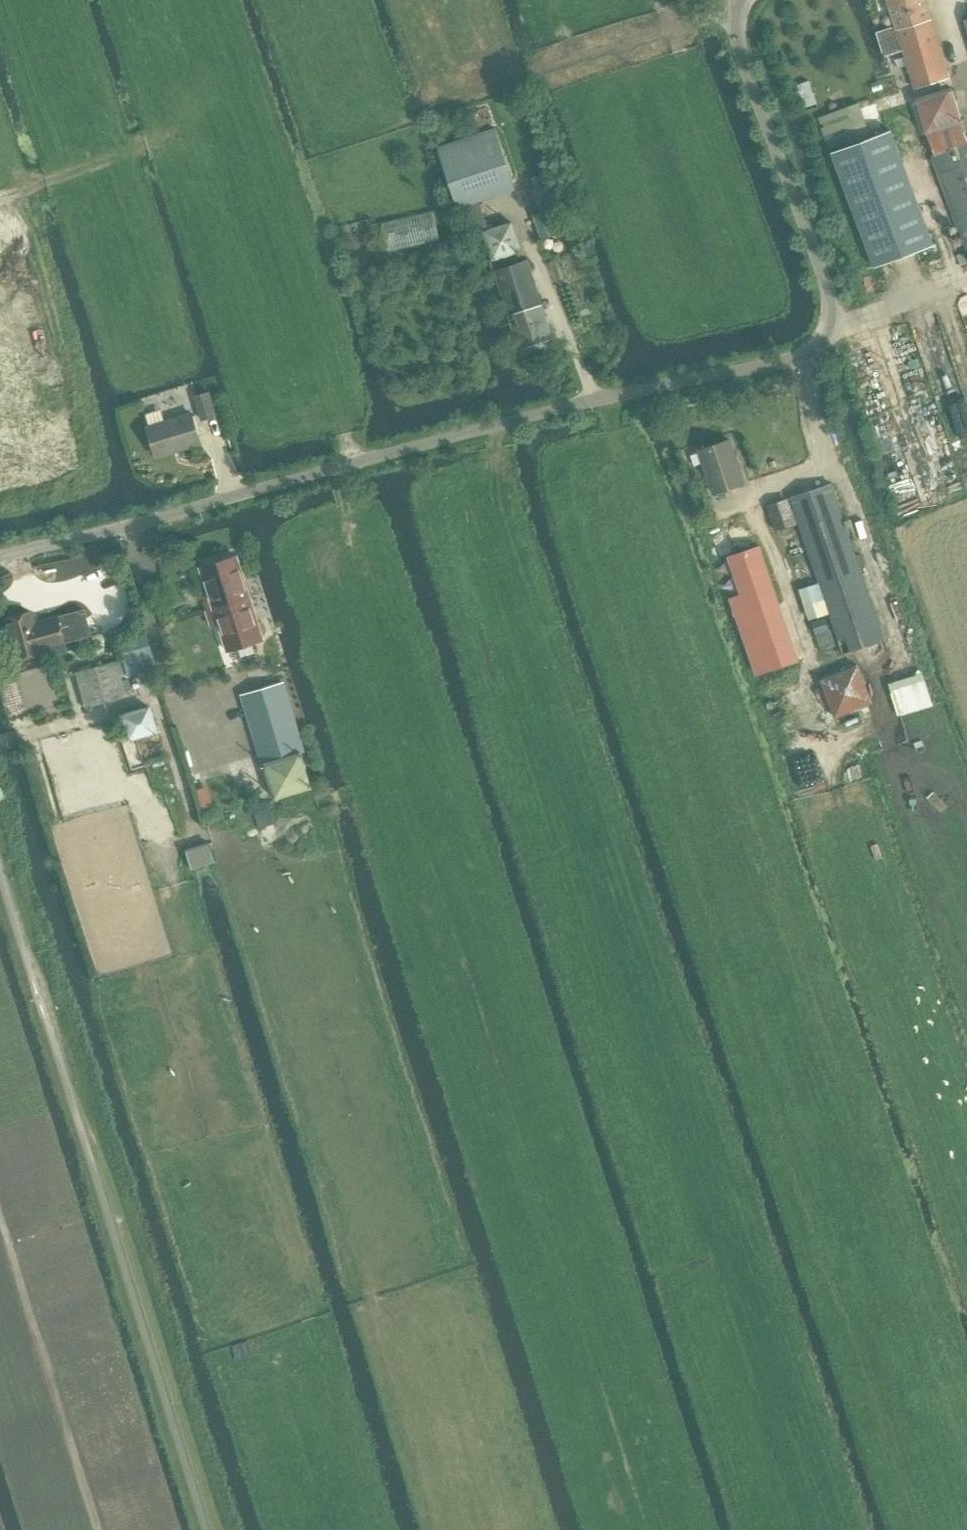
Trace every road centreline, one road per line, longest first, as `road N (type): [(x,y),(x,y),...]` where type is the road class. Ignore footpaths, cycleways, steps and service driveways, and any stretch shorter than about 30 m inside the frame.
road 1 (unclassified): [(0,557),(594,399),(804,356),(828,335),(833,301),(739,50),(742,0)]
road 2 (track): [(97,1529),(0,1222)]

